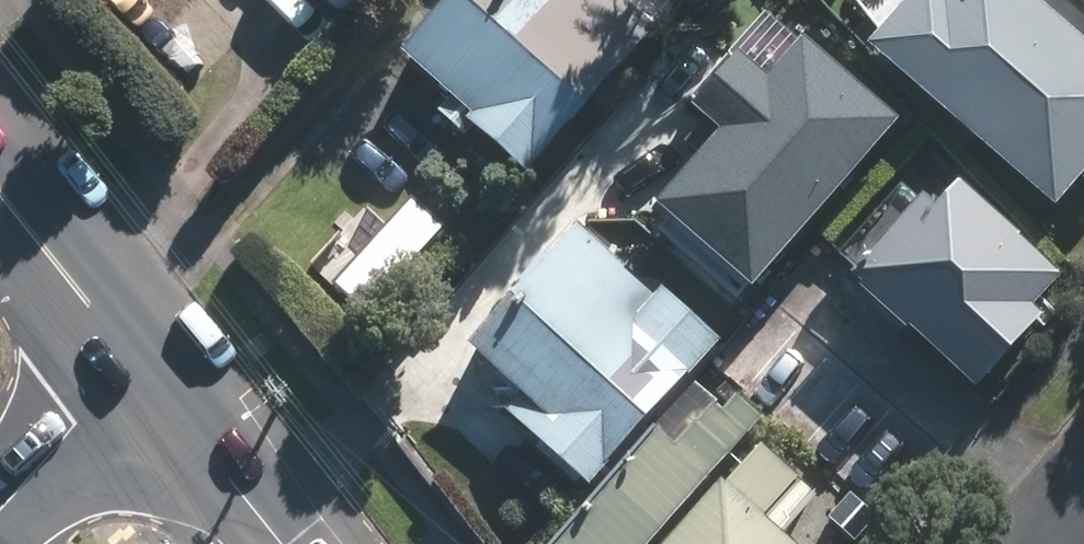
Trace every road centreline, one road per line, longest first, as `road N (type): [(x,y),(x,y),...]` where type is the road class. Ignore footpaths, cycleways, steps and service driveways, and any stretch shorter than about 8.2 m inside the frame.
road 1 (secondary): [(0,176),(153,364)]
road 2 (secondary): [(153,364),(289,543)]
road 3 (residential): [(153,364),(74,428),(0,508)]

